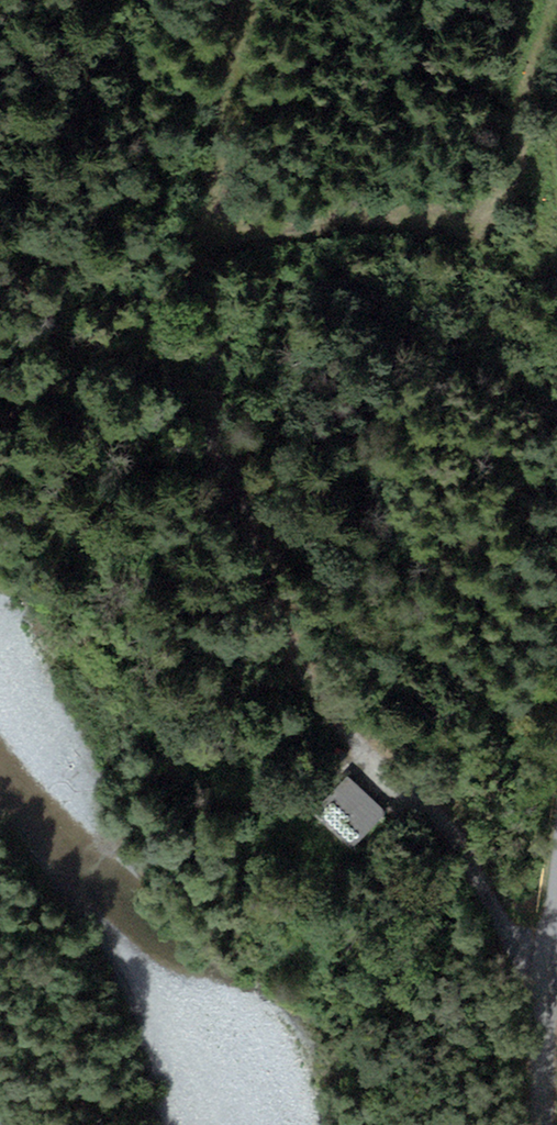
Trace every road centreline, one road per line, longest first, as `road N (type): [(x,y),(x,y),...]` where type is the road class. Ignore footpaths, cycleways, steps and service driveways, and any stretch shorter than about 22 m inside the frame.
road 1 (track): [(555,946),(513,930),(439,816),(383,774),(293,634),(212,437),(158,351),(100,352),(53,326),(0,245)]
road 2 (track): [(158,351),(176,297),(223,211),(247,0)]
road 3 (track): [(556,924),(540,1124)]

